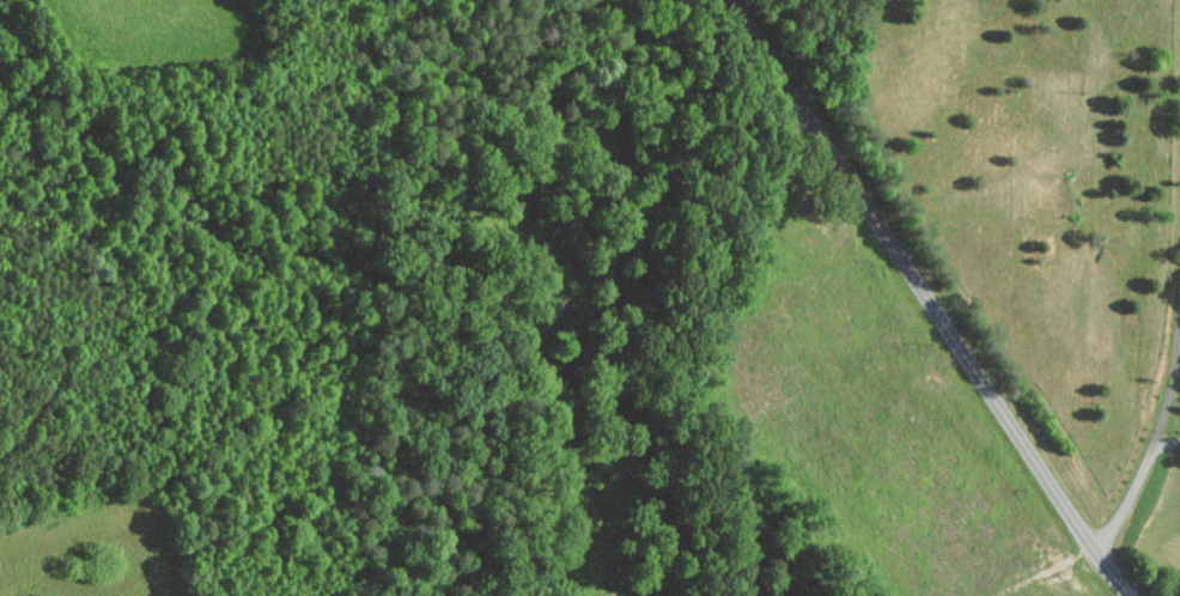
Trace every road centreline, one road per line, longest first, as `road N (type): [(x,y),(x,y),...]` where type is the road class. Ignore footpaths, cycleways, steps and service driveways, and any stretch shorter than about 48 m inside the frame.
road 1 (residential): [(1140,595),(1069,510),(735,0)]
road 2 (track): [(1103,553),(1179,389)]

